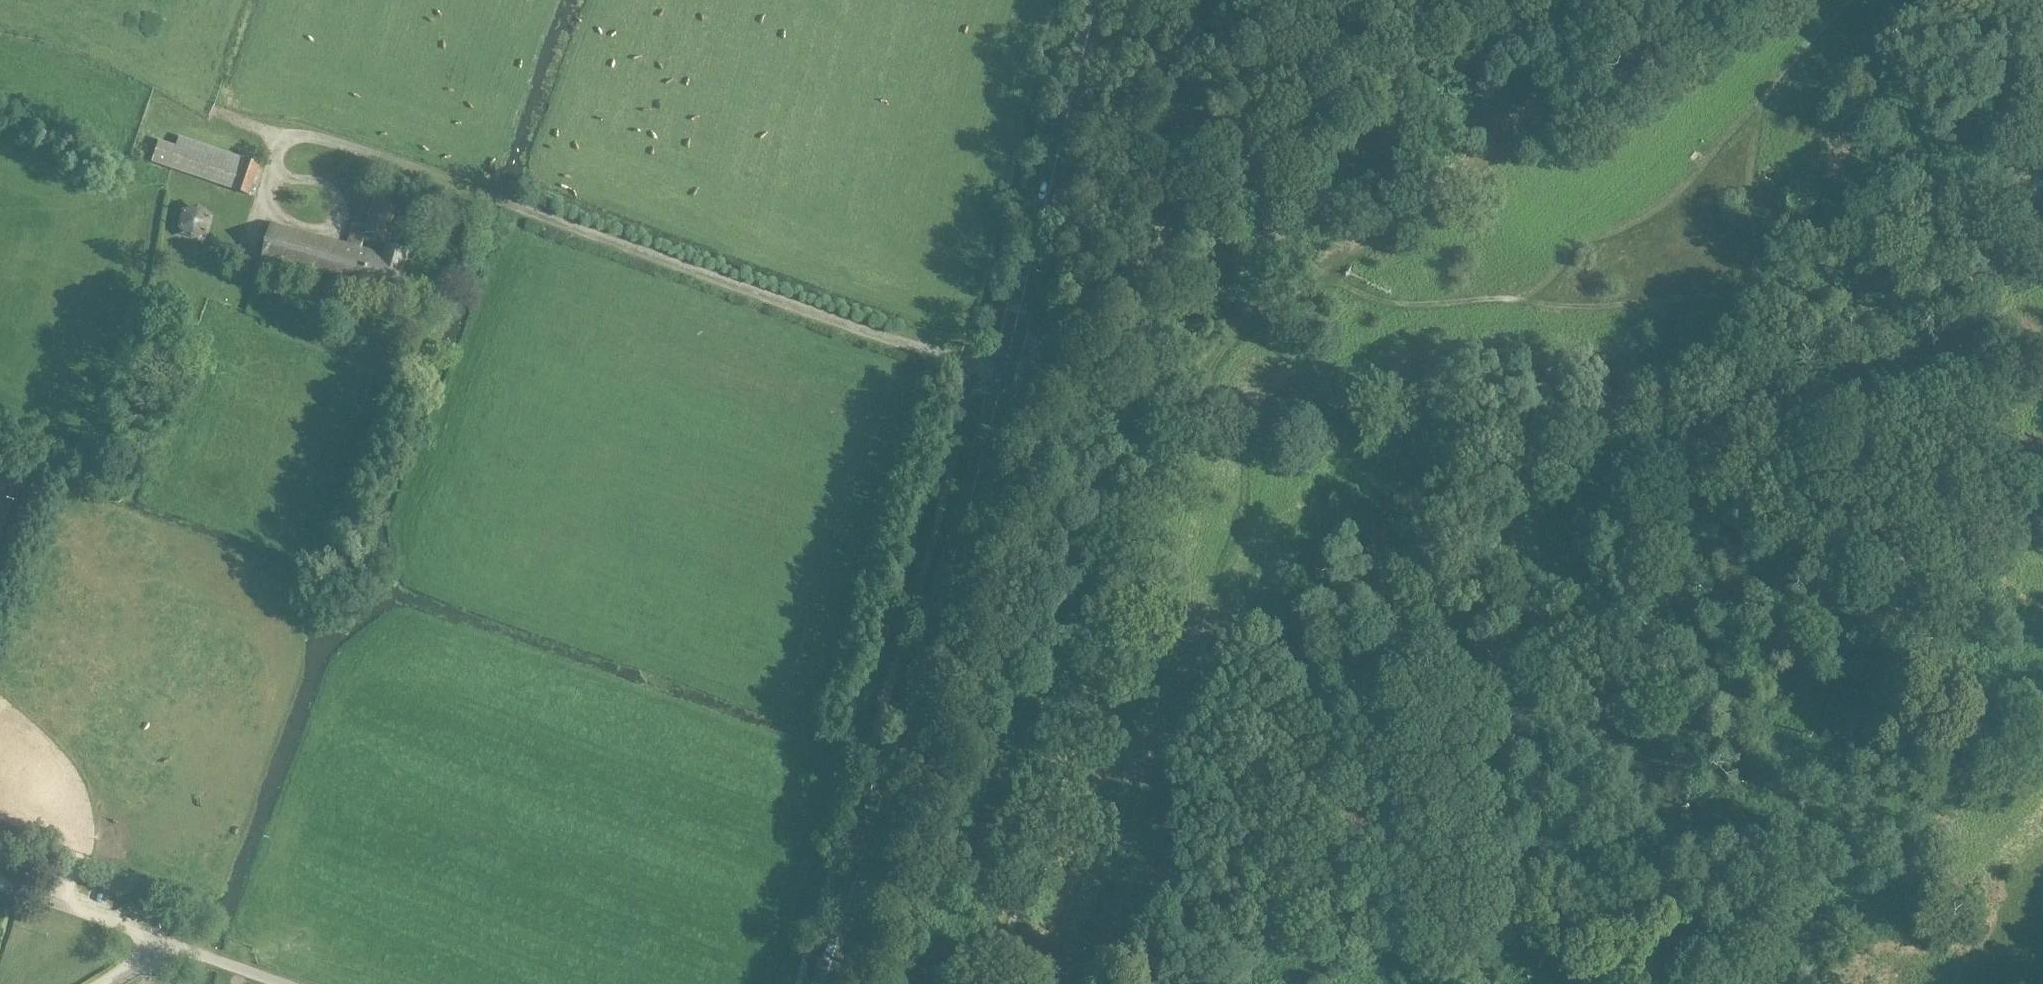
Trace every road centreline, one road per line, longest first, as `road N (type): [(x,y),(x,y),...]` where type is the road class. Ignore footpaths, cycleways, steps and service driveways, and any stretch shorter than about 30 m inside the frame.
road 1 (secondary): [(824,983),(994,419),(1096,0)]
road 2 (track): [(1251,170),(1122,280),(1007,362)]
road 3 (track): [(1251,170),(1474,0)]

